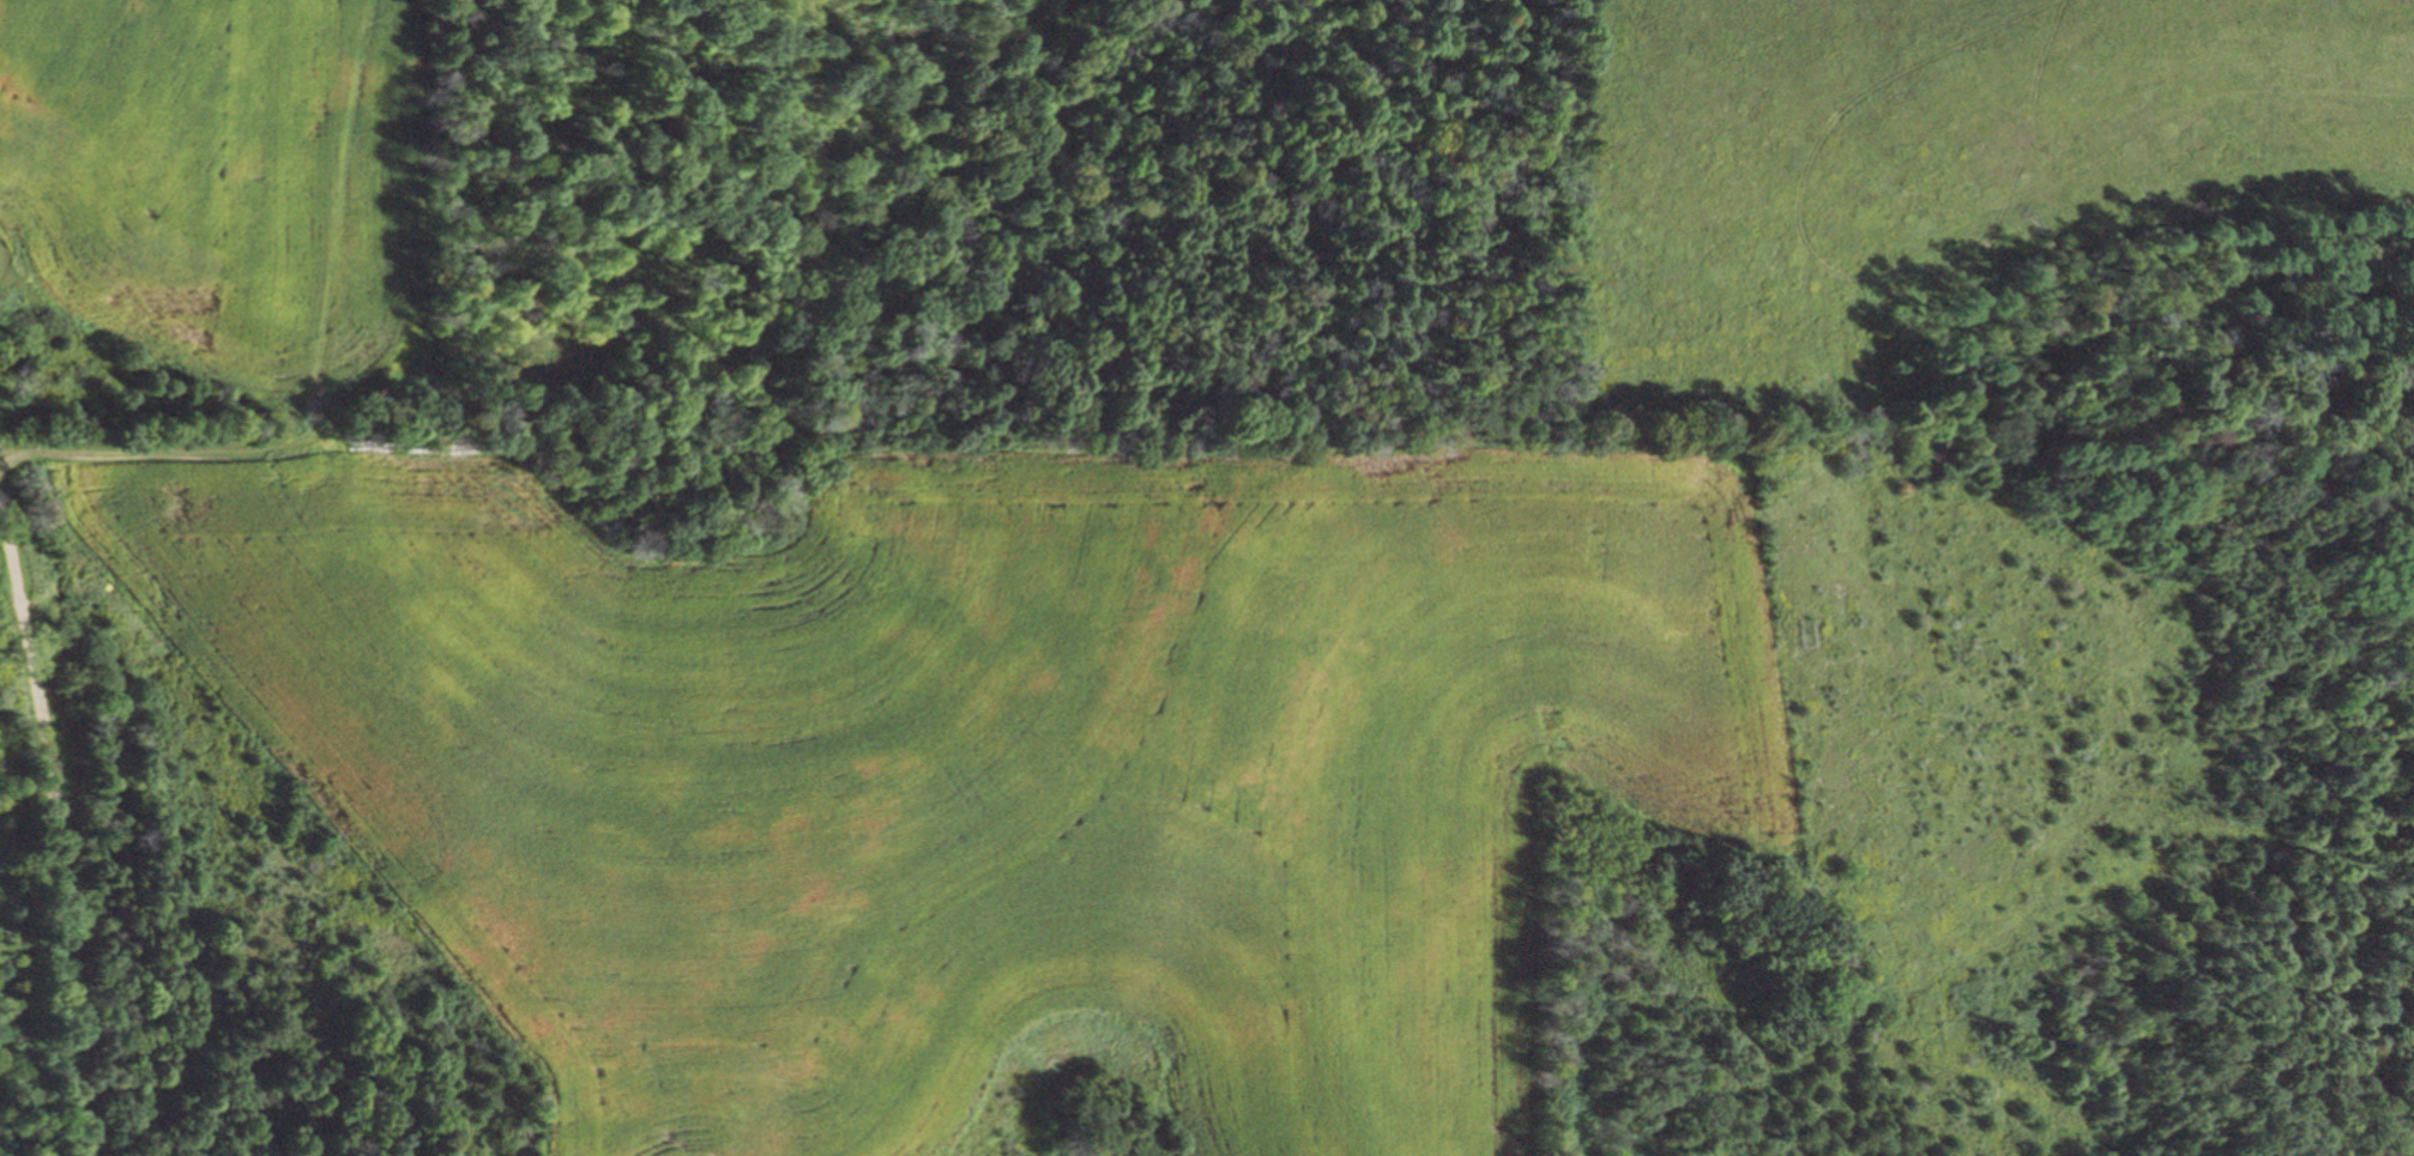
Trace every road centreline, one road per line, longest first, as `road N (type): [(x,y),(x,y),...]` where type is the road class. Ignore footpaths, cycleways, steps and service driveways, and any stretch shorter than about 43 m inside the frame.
road 1 (residential): [(68,1155),(0,516)]

